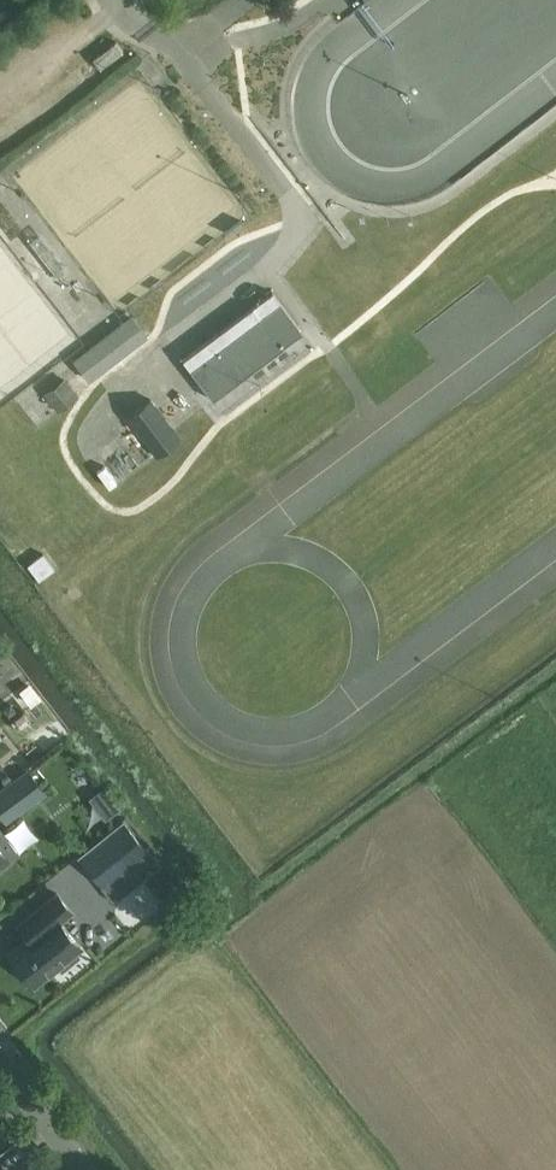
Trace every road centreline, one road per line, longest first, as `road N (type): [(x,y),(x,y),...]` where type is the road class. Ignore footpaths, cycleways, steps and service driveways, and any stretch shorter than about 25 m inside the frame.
road 1 (unclassified): [(83,1169),(0,1062)]

